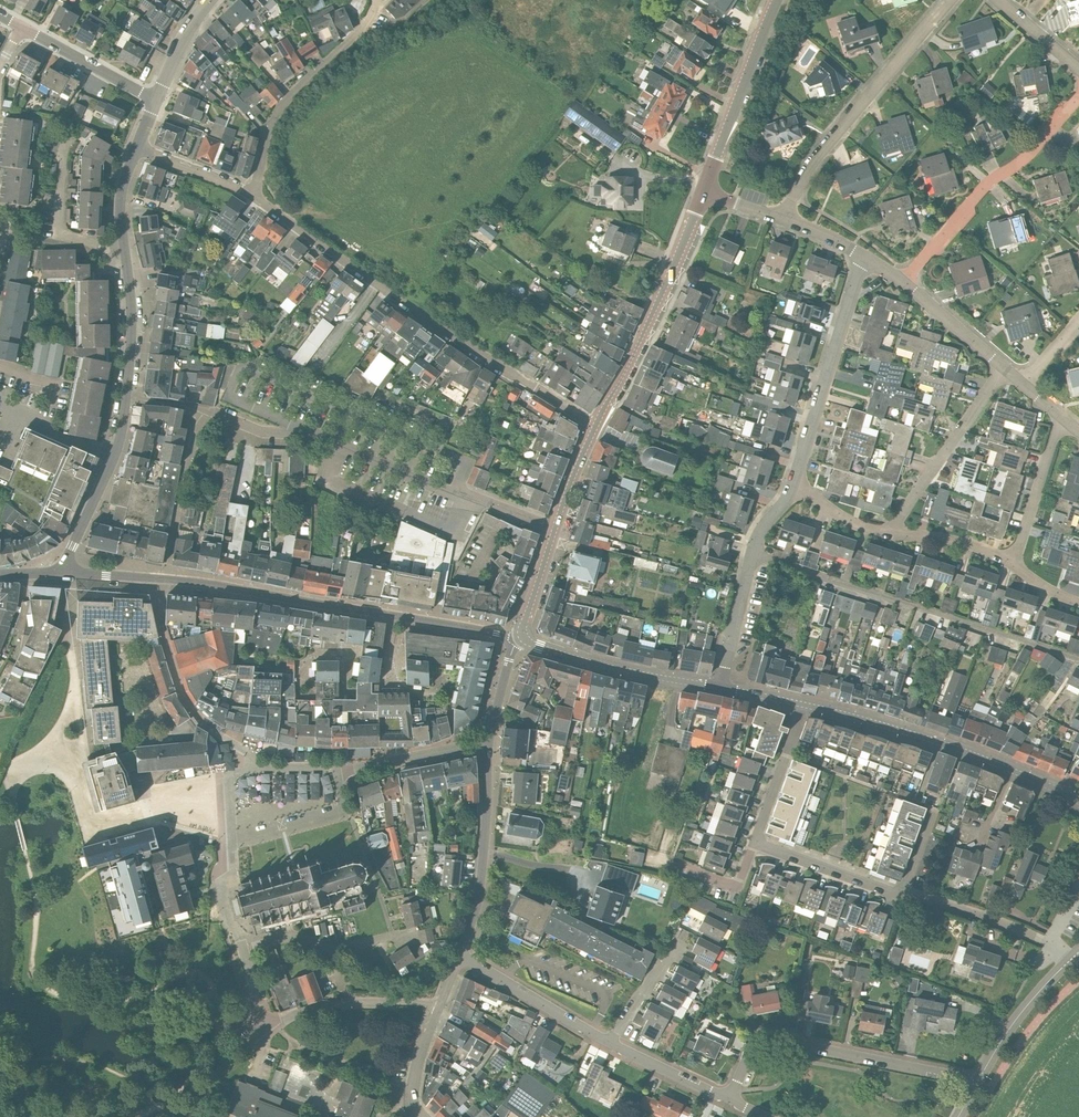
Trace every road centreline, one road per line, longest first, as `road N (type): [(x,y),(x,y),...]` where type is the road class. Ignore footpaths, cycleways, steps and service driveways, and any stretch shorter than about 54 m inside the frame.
road 1 (residential): [(66,572),(206,583),(523,637)]
road 2 (residential): [(254,195),(460,344),(595,426)]
road 3 (residential): [(488,743),(339,772),(343,815),(233,845)]
road 4 (residential): [(726,1098),(459,955)]
road 5 (residential): [(726,1098),(750,1044),(763,1037),(976,1084)]
road 6 (tertiary): [(1078,800),(939,742),(805,705)]
road 7 (residential): [(949,0),(808,169),(784,219)]
road 8 (tertiary): [(595,426),(640,345),(704,192)]
road 9 (residential): [(127,398),(131,302),(121,198),(139,145)]
road 10 (residential): [(903,282),(1078,97)]
road 11 (residential): [(793,487),(862,256)]
road 12 (residential): [(254,195),(270,126),(360,32),(375,0)]
road 13 (tertiary): [(523,637),(595,426)]
road 14 (residential): [(459,955),(481,882),(488,743)]
road 15 (residential): [(721,687),(753,554),(793,487)]
road 16 (tertiary): [(704,192),(778,0)]
road 17 (tertiary): [(721,687),(592,663),(523,637)]
road 18 (residential): [(888,533),(1004,369)]
road 19 (residential): [(267,1028),(224,895),(233,845)]
road 20 (residential): [(66,572),(115,456),(127,398)]
road 21 (residential): [(127,398),(197,408),(258,430),(293,435),(305,428)]
road 22 (residential): [(267,1028),(347,1002),(438,1007)]
road 23 (tertiary): [(976,1084),(1014,1024),(1074,956)]
road 24 (residential): [(1012,565),(1062,416)]
road 25 (residential): [(757,842),(904,891)]
road 26 (residential): [(23,29),(158,103)]
road 27 (residential): [(904,891),(1047,941)]
road 28 (residential): [(805,705),(757,842)]
road 29 (residential): [(1004,369),(903,282)]
road 30 (residential): [(1012,565),(940,537),(888,533)]
road 31 (residential): [(139,145),(254,195)]

